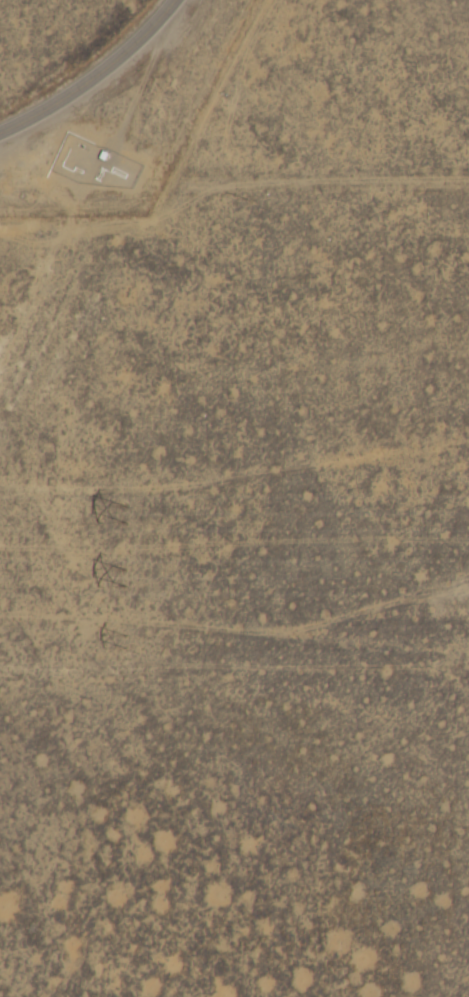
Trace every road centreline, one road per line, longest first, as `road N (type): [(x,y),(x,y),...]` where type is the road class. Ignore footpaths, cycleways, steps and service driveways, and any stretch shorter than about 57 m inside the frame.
road 1 (residential): [(0,397),(170,22)]
road 2 (secondary): [(185,0),(122,73),(0,145)]

